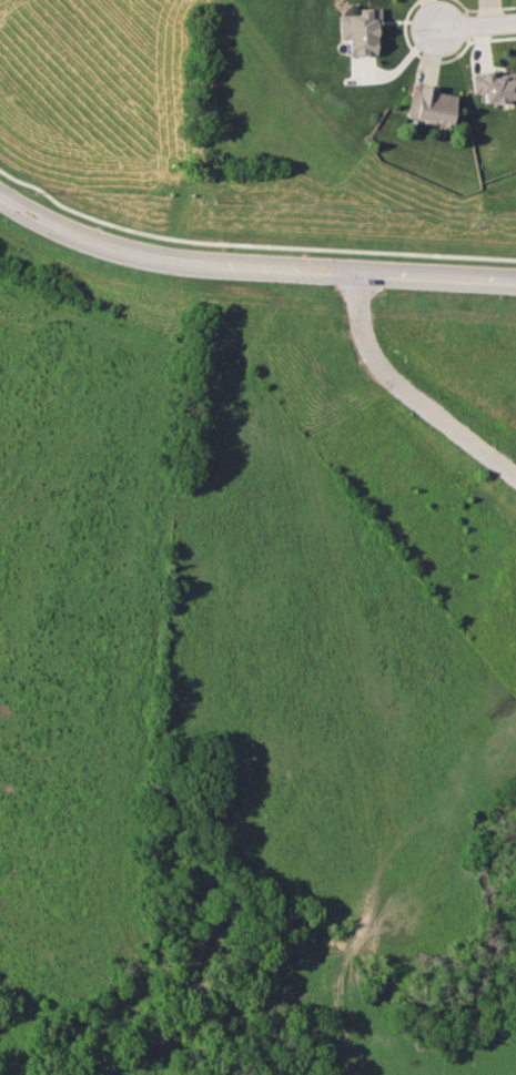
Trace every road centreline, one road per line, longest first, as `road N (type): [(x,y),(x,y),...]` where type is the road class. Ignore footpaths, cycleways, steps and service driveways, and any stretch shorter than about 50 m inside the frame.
road 1 (tertiary): [(0,195),(88,240),(159,257),(515,279)]
road 2 (residential): [(356,271),(364,344),(386,382),(515,482)]

